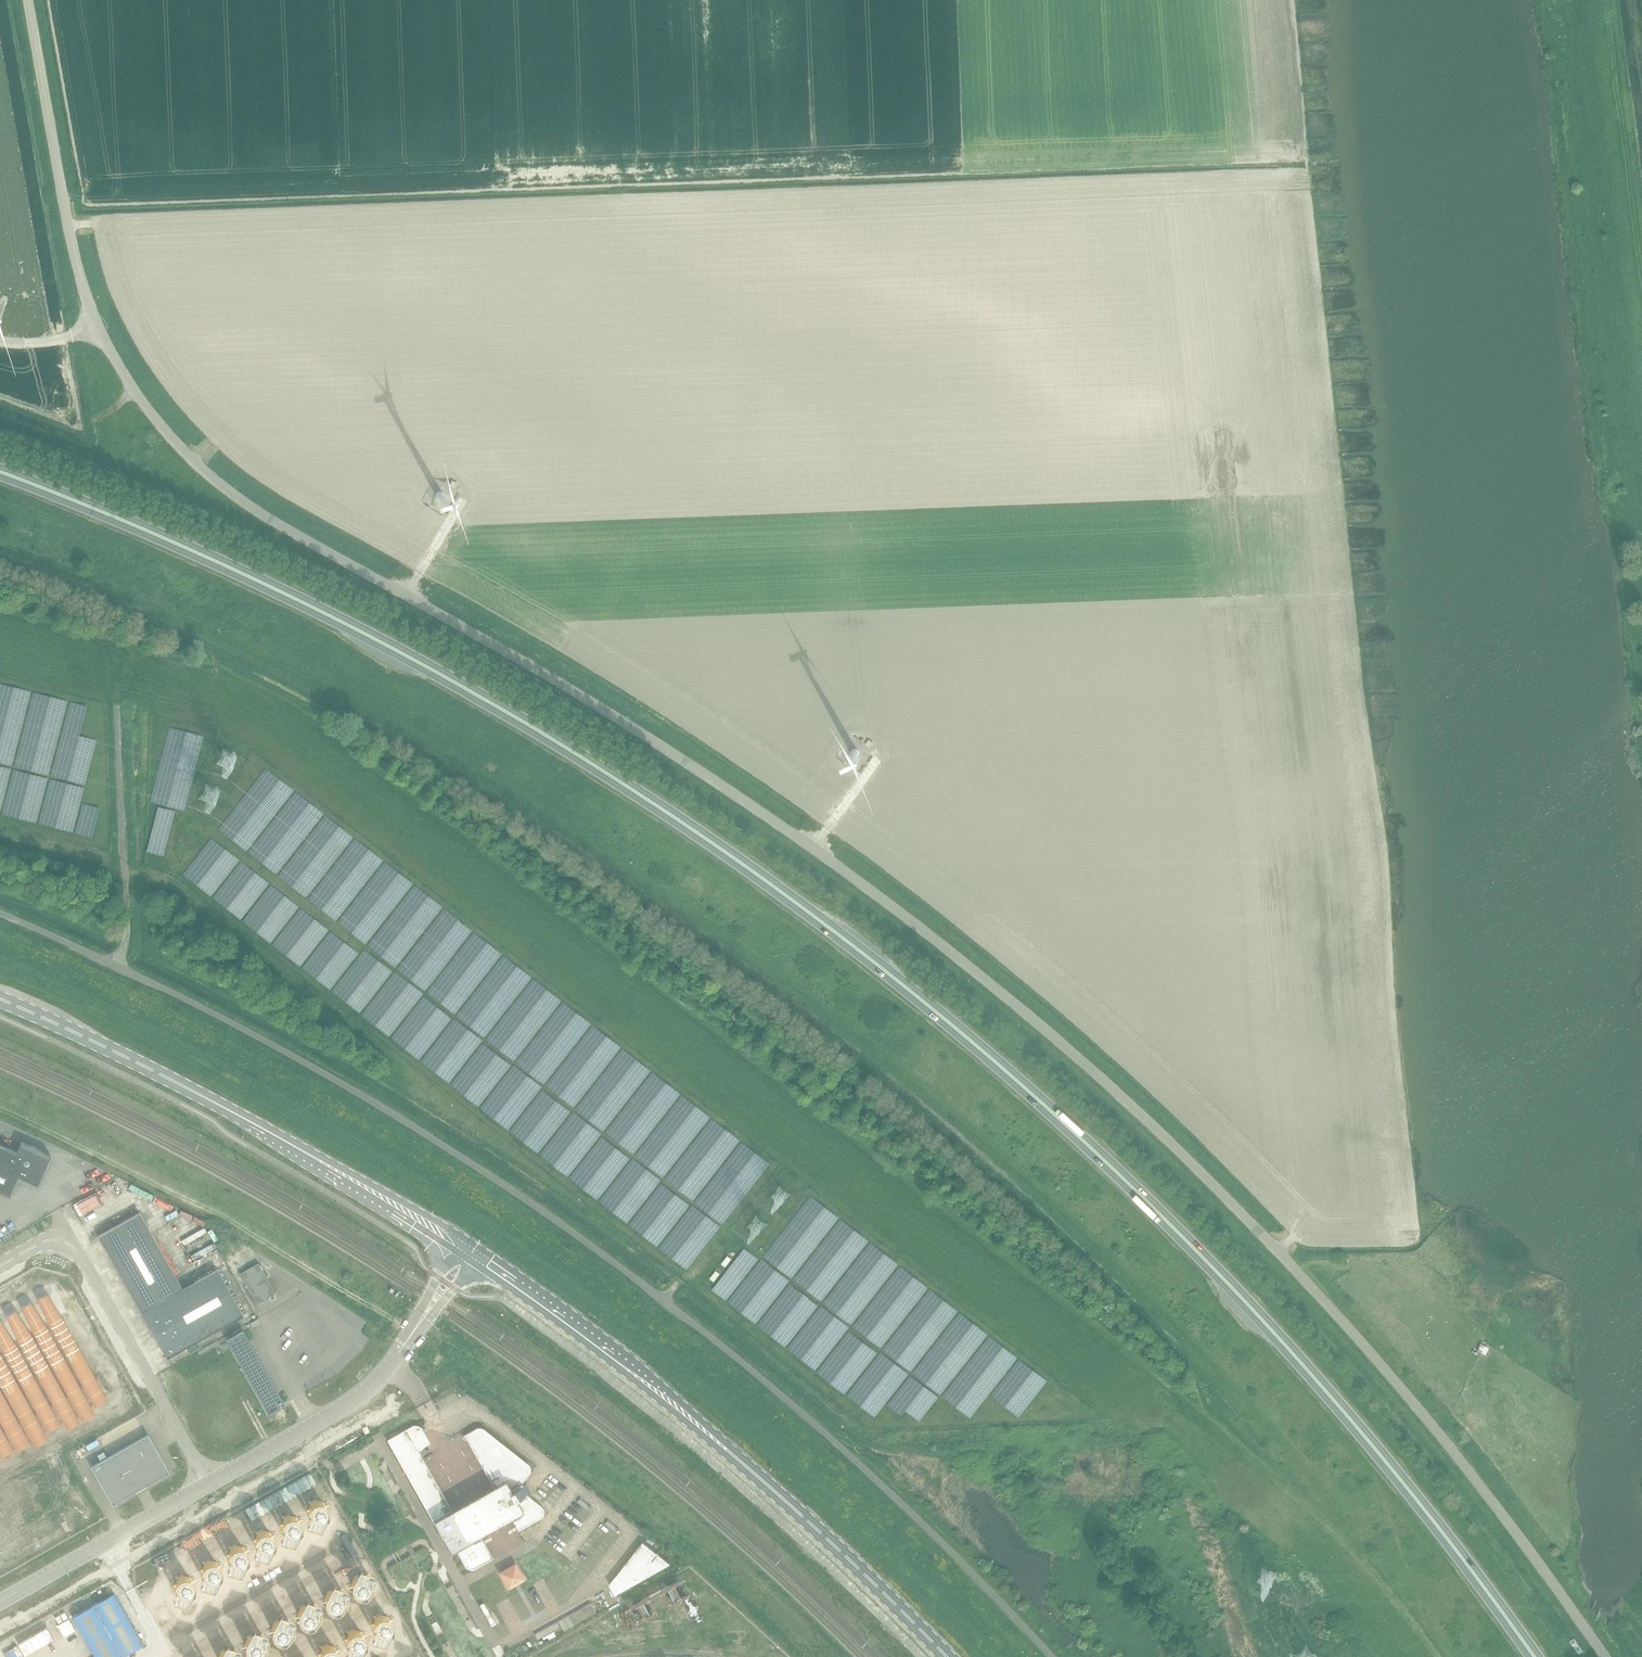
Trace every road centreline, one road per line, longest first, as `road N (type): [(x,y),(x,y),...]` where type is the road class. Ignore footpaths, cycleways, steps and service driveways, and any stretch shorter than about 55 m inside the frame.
road 1 (unclassified): [(1607,1656),(1403,1389),(1151,1124),(813,849),(599,709),(229,494),(162,427),(114,367),(87,302),(24,0)]
road 2 (trunk): [(1534,1656),(1446,1535),(1272,1330),(1055,1115),(907,989),(746,865),(495,703),(335,617),(0,472)]
road 3 (unclassified): [(1054,1656),(943,1543),(765,1382),(550,1215),(212,1012),(0,914)]
road 4 (secondary): [(468,1251),(729,1454),(946,1656)]
road 5 (secondary): [(0,1000),(268,1132),(468,1251)]
road 6 (unclassified): [(208,1485),(363,1394),(468,1251)]
road 7 (unclassified): [(208,1485),(69,1245),(52,1239),(0,1265)]
road 8 (unclassified): [(0,1603),(208,1485)]

